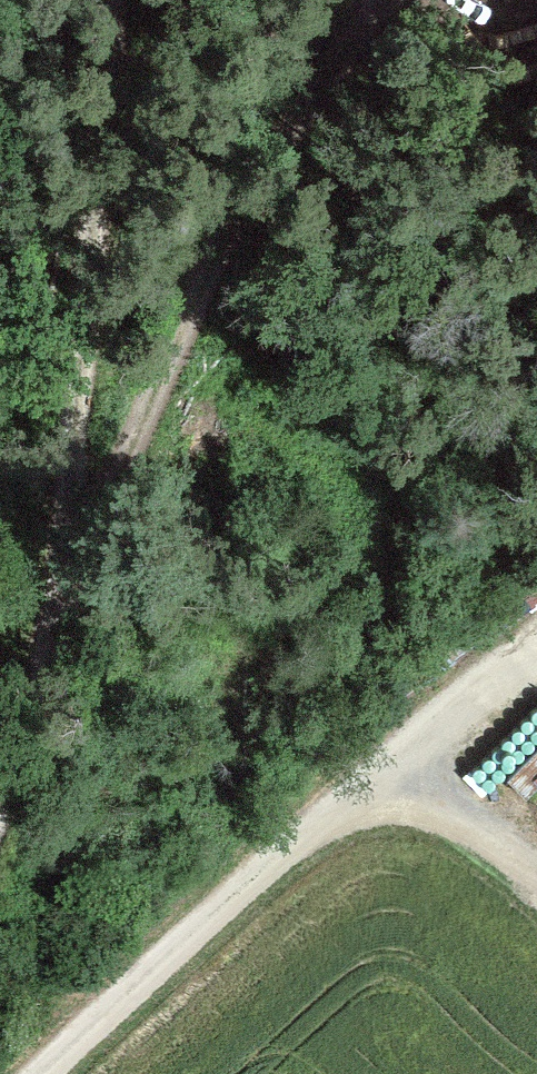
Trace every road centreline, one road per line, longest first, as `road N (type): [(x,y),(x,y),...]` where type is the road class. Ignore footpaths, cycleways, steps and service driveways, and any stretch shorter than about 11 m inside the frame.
road 1 (track): [(0,817),(178,367),(332,57),(388,0)]
road 2 (track): [(59,675),(114,0)]
road 3 (track): [(51,1073),(536,614)]

